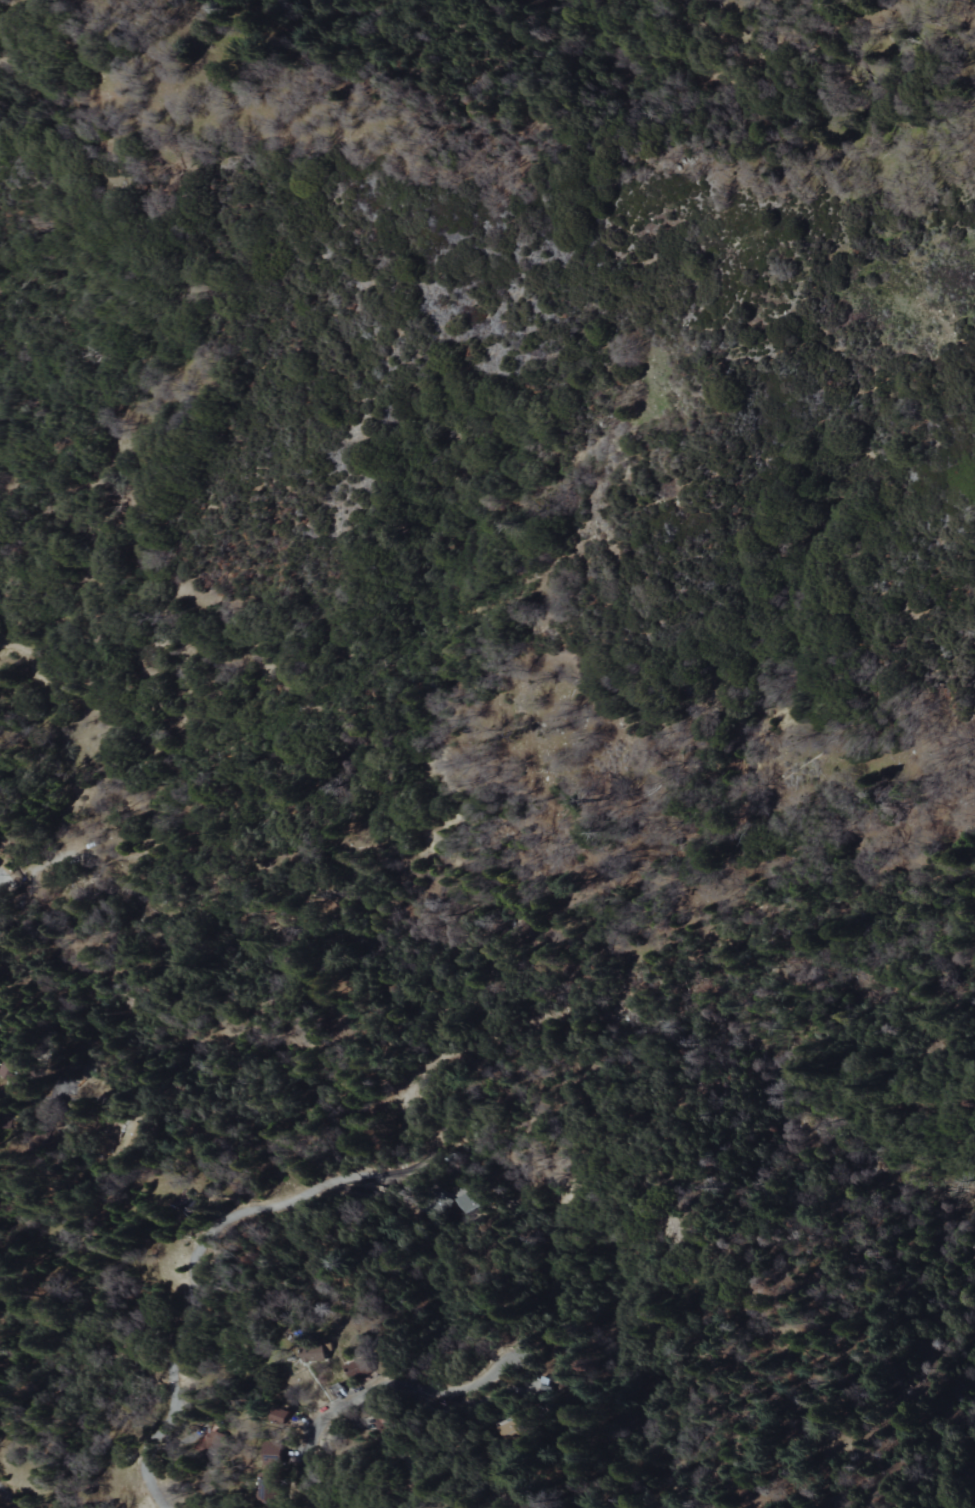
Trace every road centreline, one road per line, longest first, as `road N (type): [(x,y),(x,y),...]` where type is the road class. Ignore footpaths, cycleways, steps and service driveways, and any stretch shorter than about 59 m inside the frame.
road 1 (residential): [(565,998),(541,1021),(456,1045),(417,1077),(414,1111),(431,1151),(419,1161),(274,1202),(215,1231),(193,1259),(193,1327),(178,1400),(146,1453),(169,1507)]
road 2 (residential): [(328,1507),(307,1473),(318,1423),(380,1382),(461,1390),(504,1368)]
road 3 (residential): [(0,1101),(17,1156),(12,1240),(28,1318),(0,1357)]

